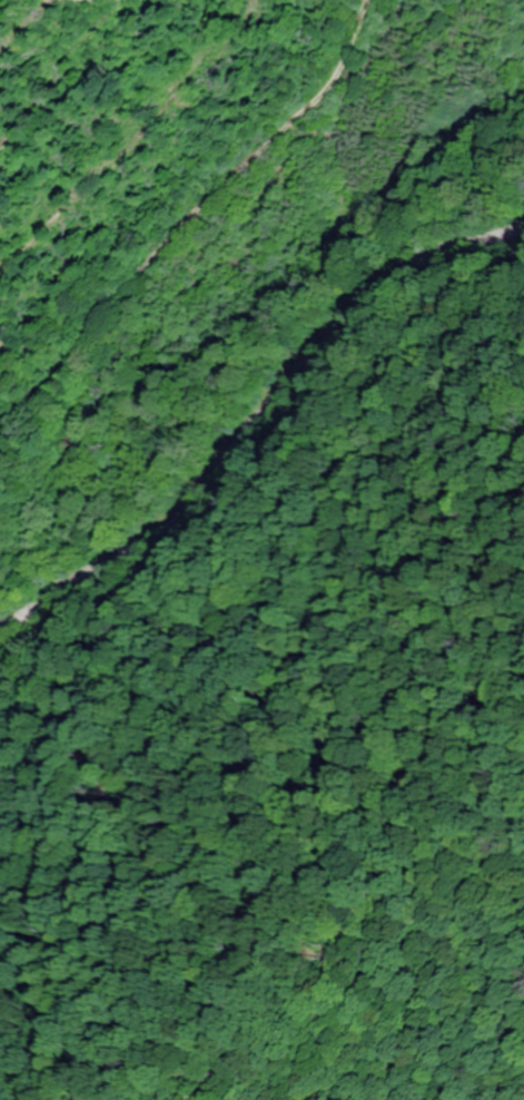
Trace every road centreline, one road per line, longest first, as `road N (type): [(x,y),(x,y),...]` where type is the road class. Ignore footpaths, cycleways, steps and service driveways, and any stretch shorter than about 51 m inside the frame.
road 1 (residential): [(0,472),(73,357),(144,269),(209,199),(309,116),(369,0)]

